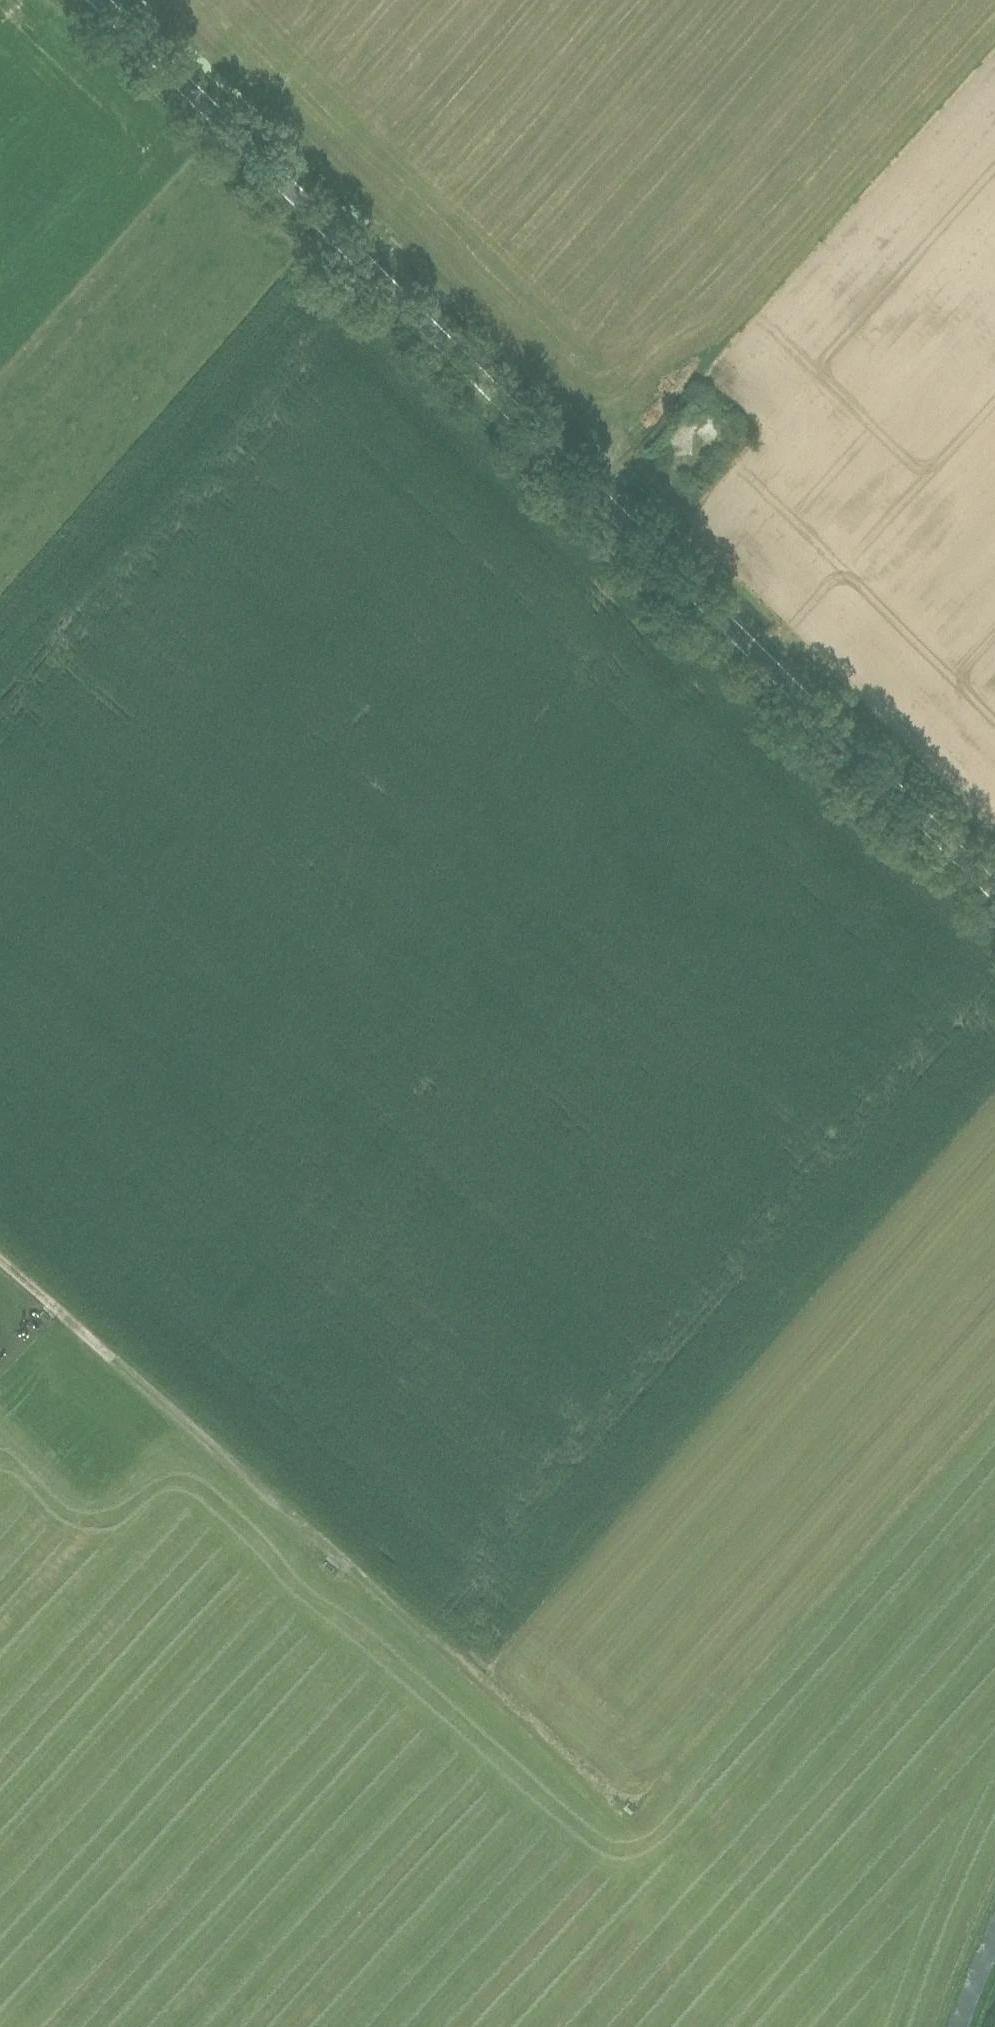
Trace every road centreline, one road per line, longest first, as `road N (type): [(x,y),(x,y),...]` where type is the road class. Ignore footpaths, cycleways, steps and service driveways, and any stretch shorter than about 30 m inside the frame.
road 1 (unclassified): [(994,883),(104,0)]

